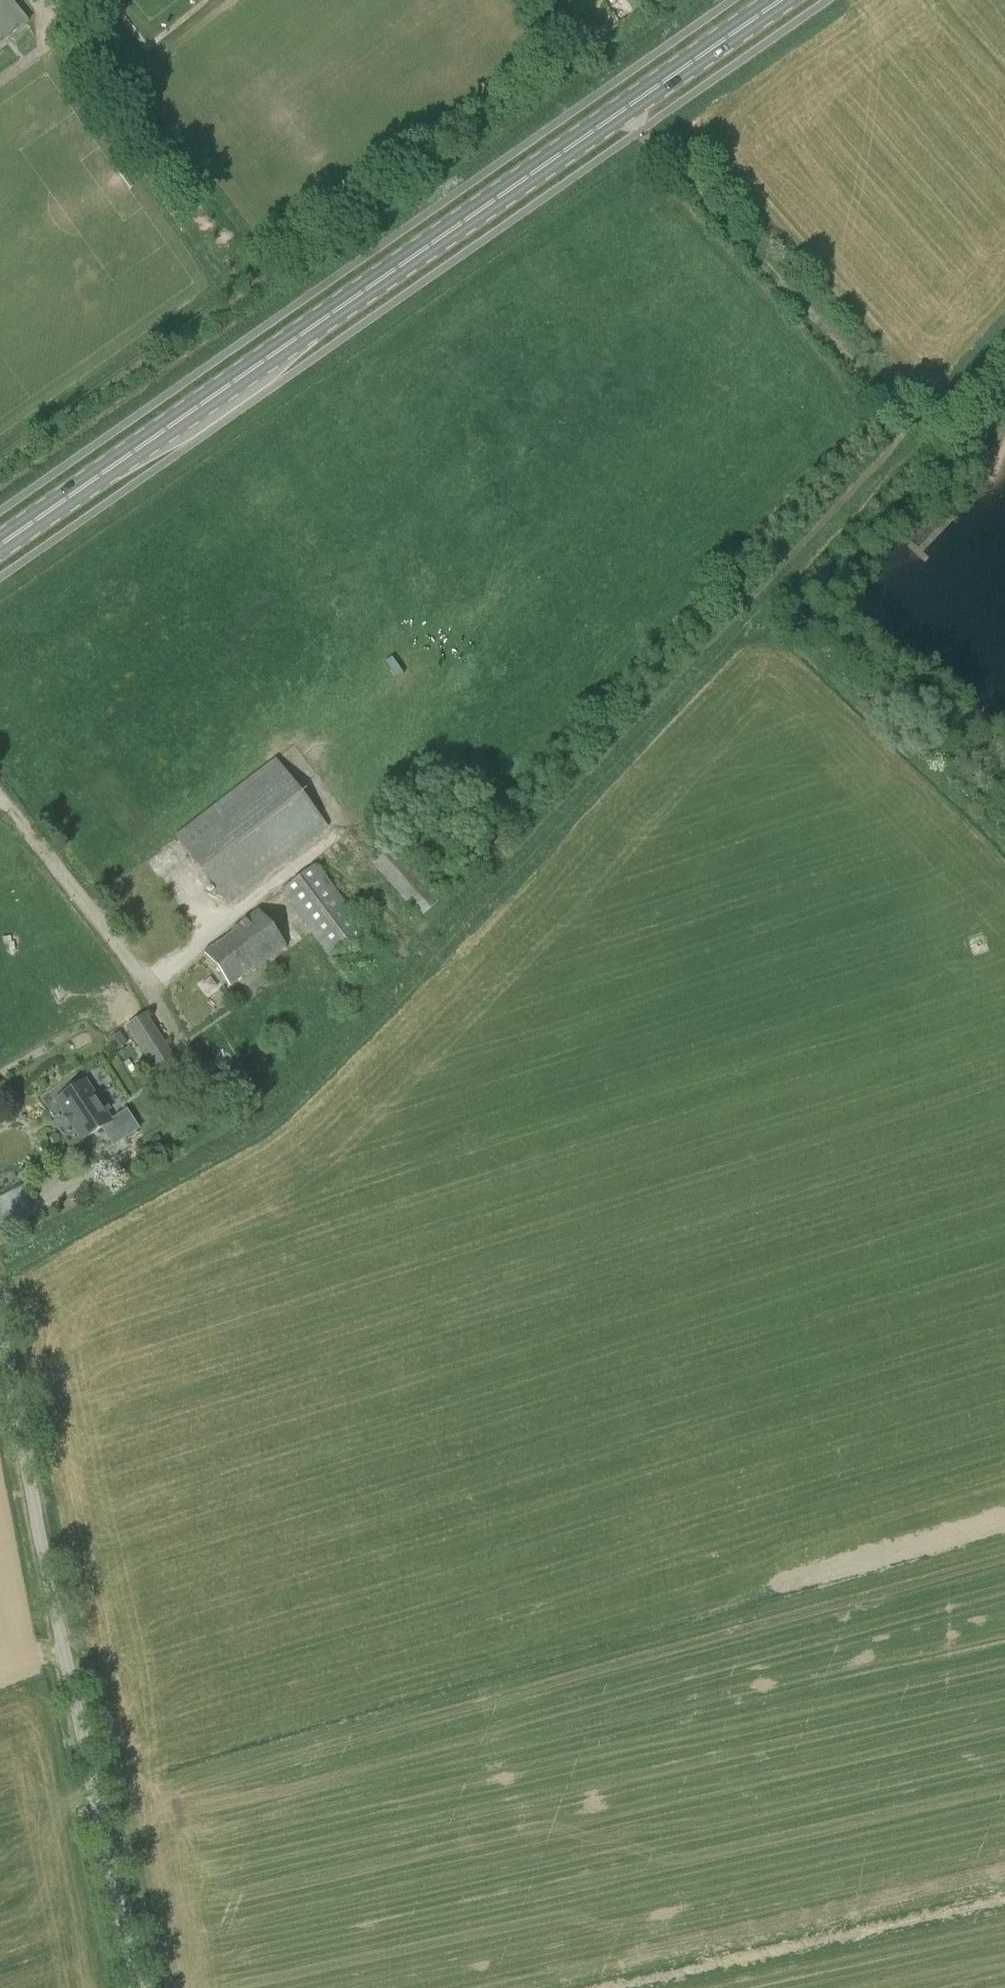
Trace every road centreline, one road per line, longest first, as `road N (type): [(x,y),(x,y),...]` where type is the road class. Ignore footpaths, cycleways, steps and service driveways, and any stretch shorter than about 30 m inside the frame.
road 1 (primary): [(0,544),(780,0)]
road 2 (unclassified): [(143,1987),(0,1306)]
road 3 (track): [(627,107),(900,421)]

